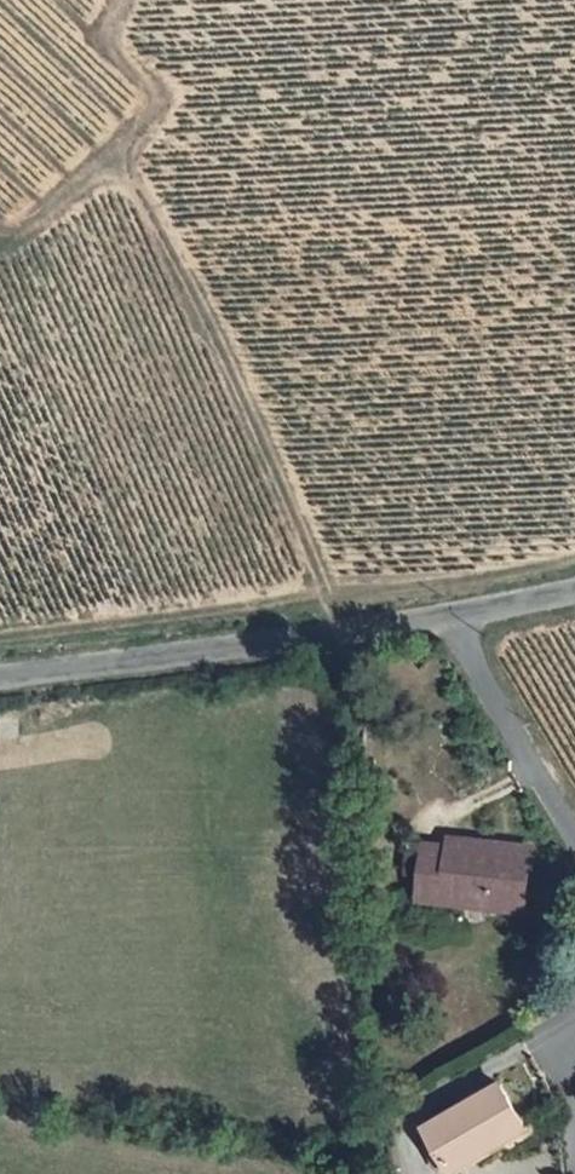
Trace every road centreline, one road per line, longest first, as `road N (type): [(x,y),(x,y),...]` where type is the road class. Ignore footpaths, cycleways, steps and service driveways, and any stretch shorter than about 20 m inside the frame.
road 1 (unclassified): [(574,592),(448,618),(0,674)]

